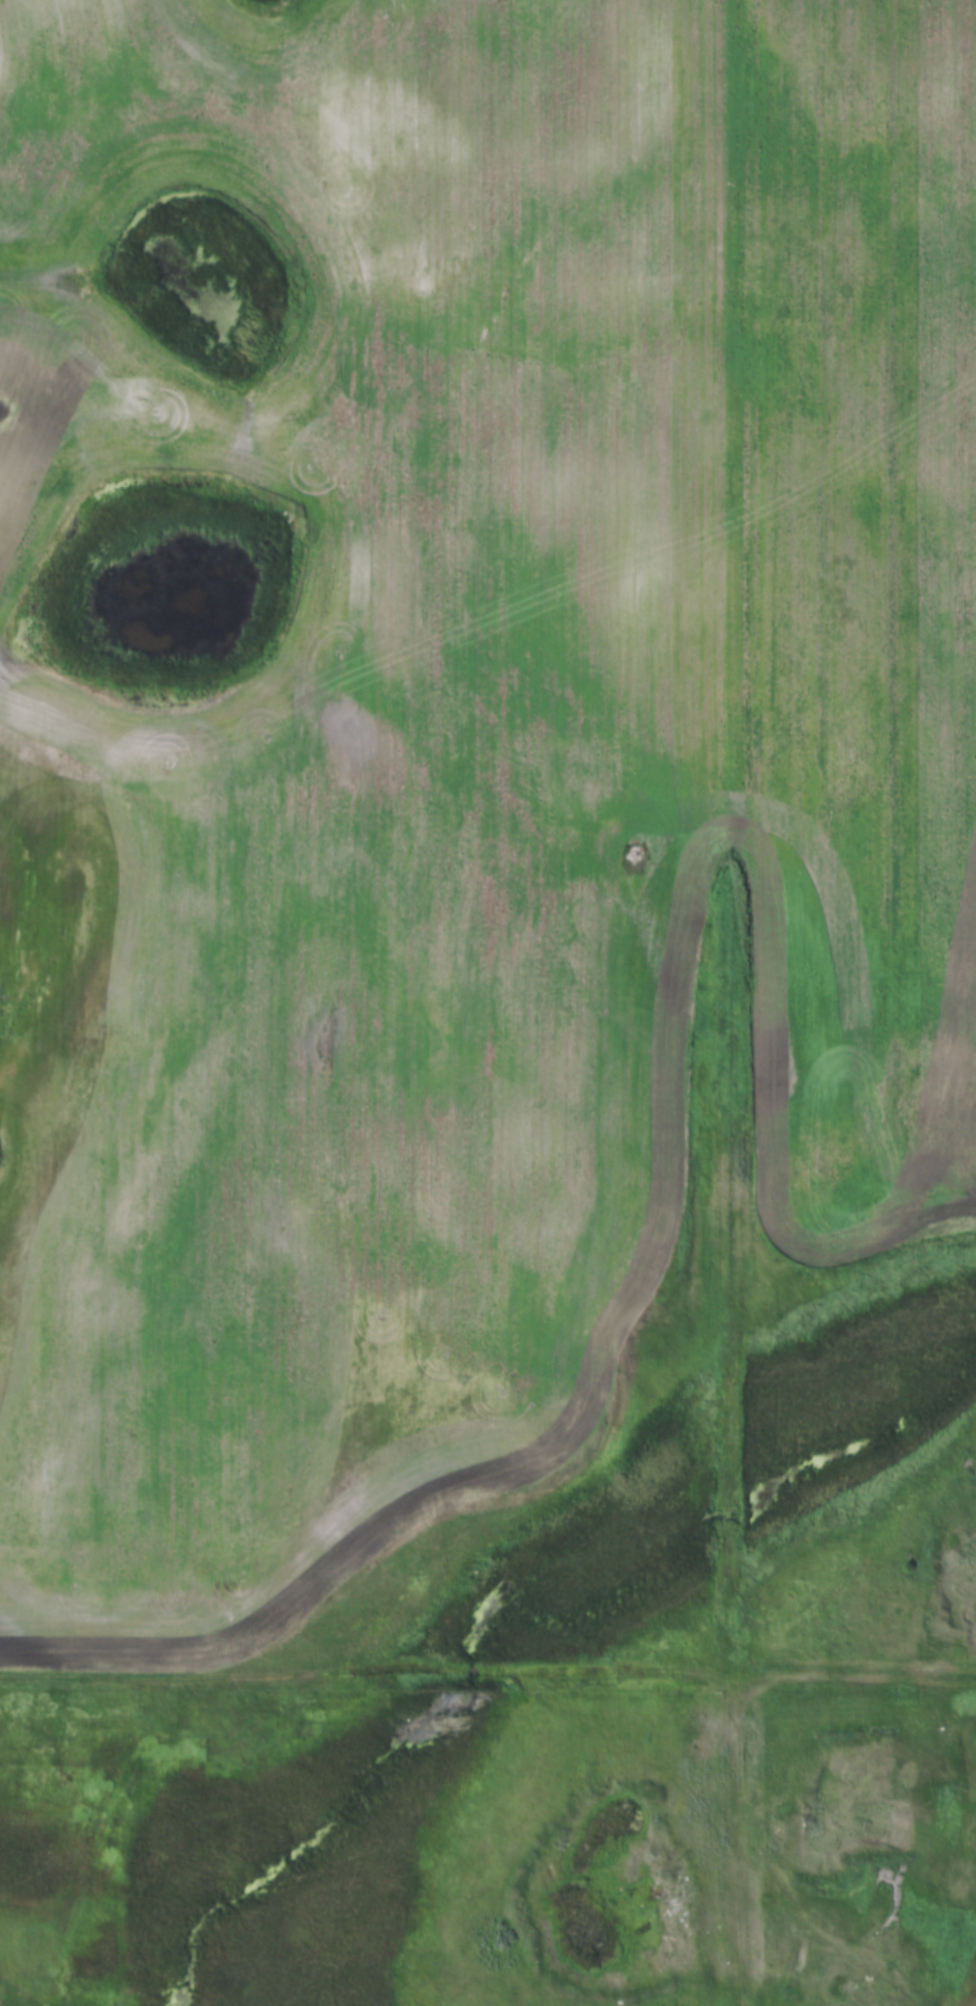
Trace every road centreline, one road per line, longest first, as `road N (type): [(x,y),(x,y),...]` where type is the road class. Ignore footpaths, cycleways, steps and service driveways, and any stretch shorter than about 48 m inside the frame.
road 1 (track): [(0,1677),(471,1667),(975,1671)]
road 2 (track): [(746,2005),(736,1669)]

